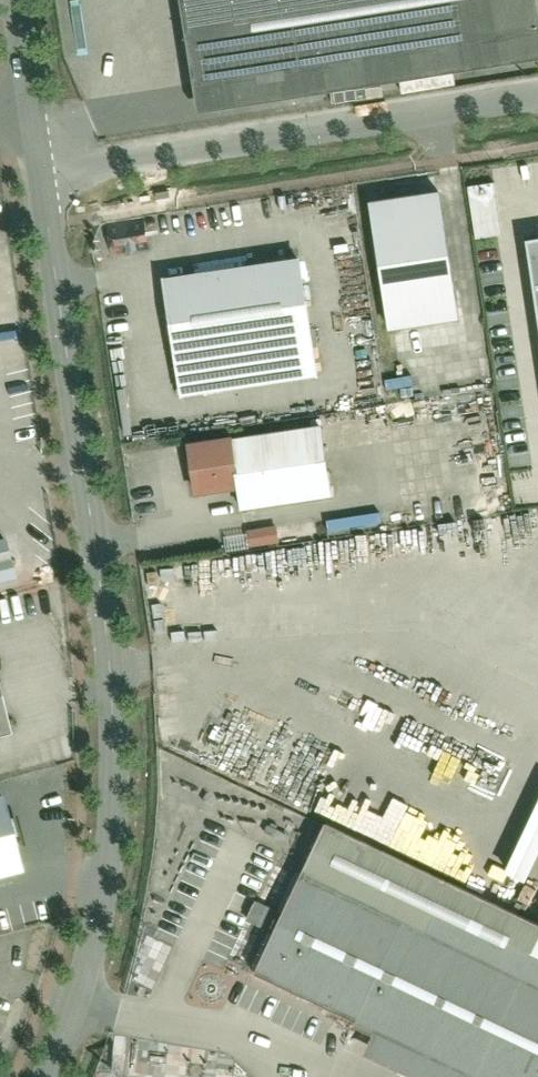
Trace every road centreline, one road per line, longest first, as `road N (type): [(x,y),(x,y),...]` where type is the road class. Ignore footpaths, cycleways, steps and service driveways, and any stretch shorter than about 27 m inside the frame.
road 1 (residential): [(49,1076),(104,907),(116,722),(45,176)]
road 2 (unclassified): [(45,176),(537,96)]
road 3 (residential): [(45,176),(17,0)]

